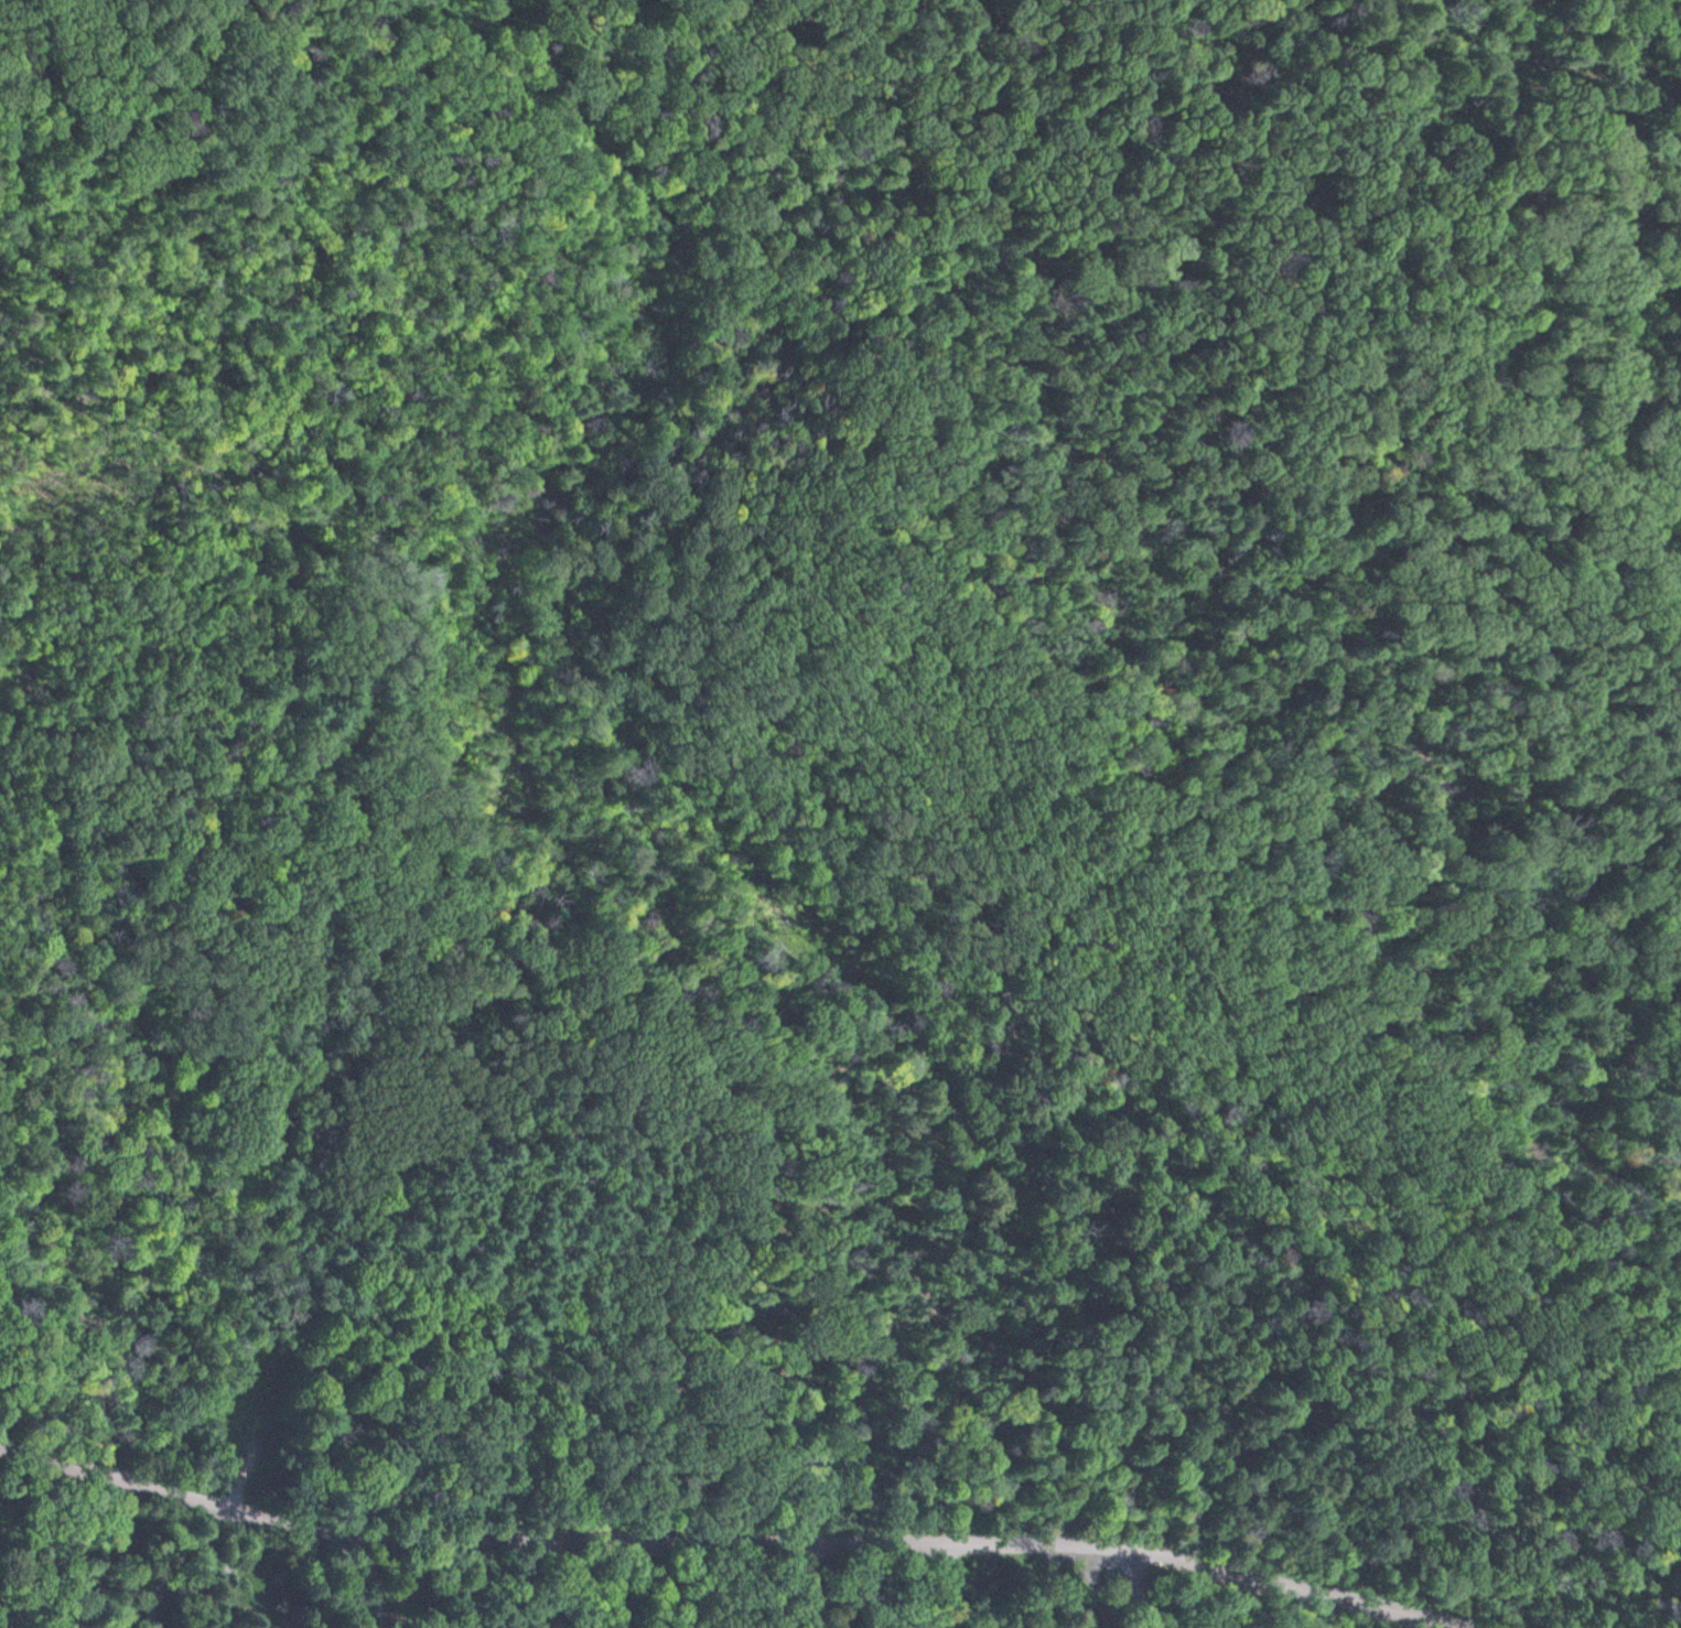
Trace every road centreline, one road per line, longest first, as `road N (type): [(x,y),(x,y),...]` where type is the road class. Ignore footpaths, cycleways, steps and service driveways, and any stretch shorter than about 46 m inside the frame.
road 1 (residential): [(1460,1627),(1336,1592),(1241,1580),(1134,1550),(909,1534),(410,1540),(243,1511),(0,1441)]

